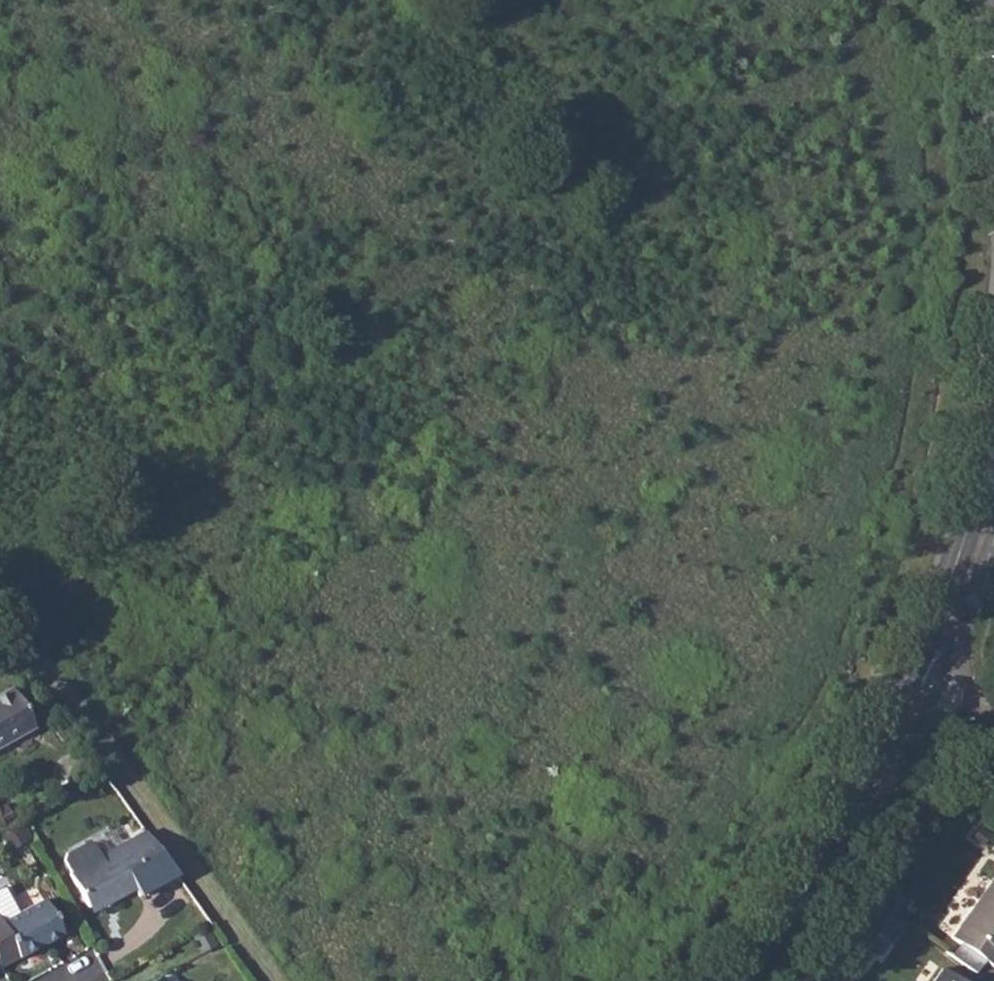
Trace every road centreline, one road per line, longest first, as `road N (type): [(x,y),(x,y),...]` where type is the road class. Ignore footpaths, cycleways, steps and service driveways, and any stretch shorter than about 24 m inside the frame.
road 1 (secondary): [(735,980),(818,865),(908,684),(967,540),(993,438)]

